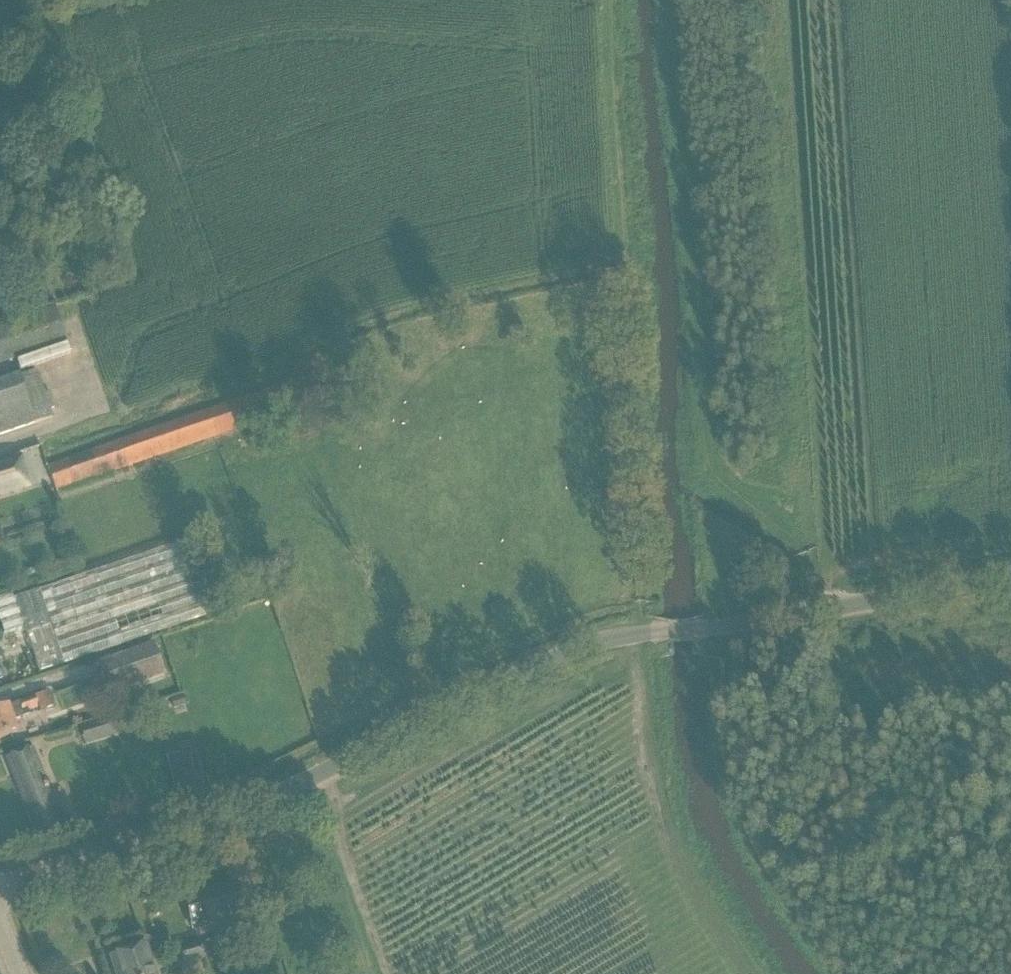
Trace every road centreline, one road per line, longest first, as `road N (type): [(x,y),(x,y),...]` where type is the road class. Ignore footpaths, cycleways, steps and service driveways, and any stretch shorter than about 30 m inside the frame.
road 1 (unclassified): [(0,899),(254,805),(584,645),(1010,576)]
road 2 (track): [(645,633),(615,387),(604,0)]
road 3 (track): [(849,973),(762,822),(750,788),(729,626)]

